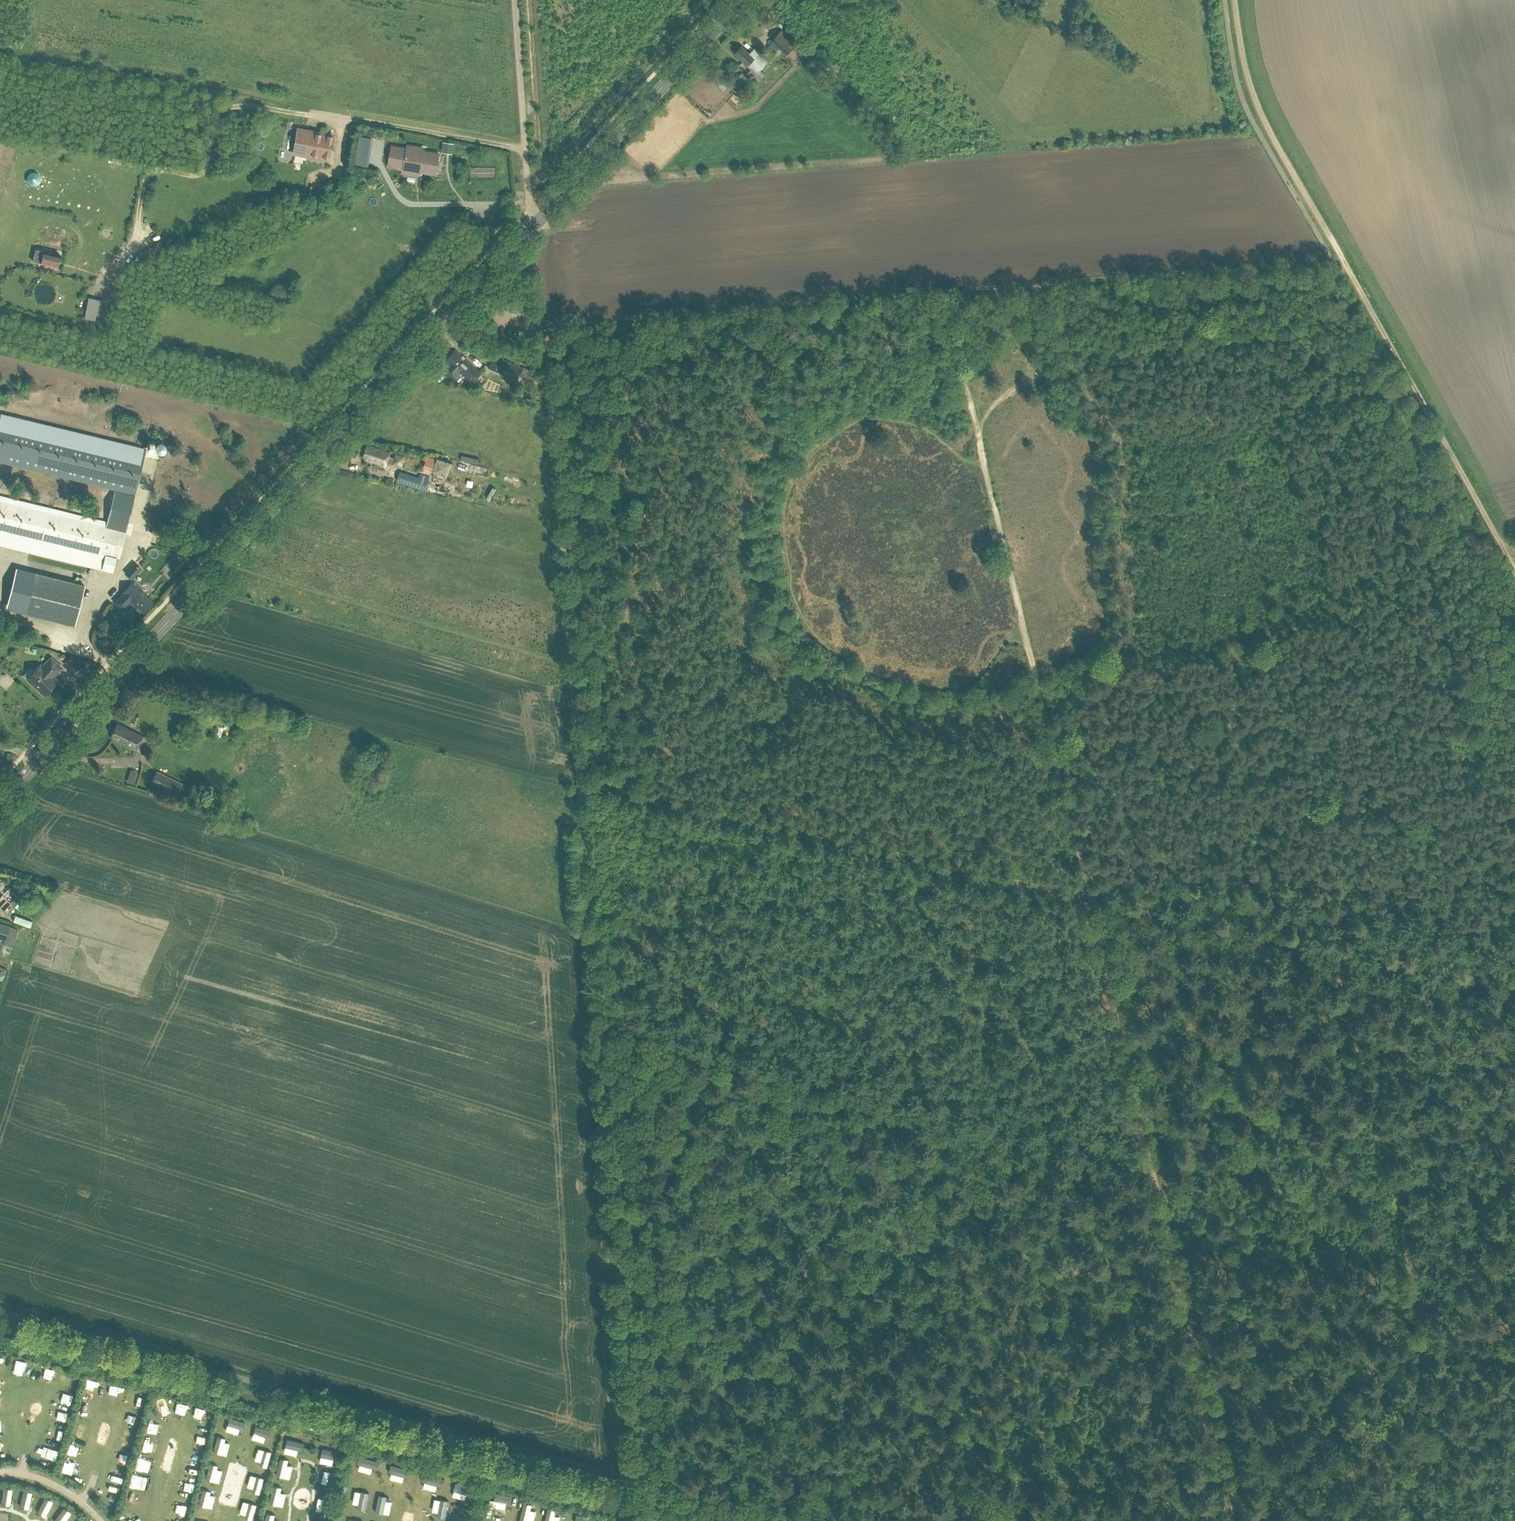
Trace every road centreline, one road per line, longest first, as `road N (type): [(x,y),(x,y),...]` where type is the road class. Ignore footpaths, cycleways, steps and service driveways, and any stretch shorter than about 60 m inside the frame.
road 1 (track): [(547,327),(621,1483)]
road 2 (tertiary): [(0,802),(541,216)]
road 3 (unclassified): [(621,1483),(0,1310)]
road 4 (track): [(526,150),(229,107),(216,115),(205,170),(159,170),(145,179),(135,209),(138,242),(116,264)]
road 5 (track): [(1091,894),(577,780)]
road 6 (track): [(945,294),(547,327)]
road 7 (track): [(1342,260),(945,294)]
road 8 (track): [(1239,1520),(1153,1161)]
road 9 (track): [(1501,546),(1342,260)]
road 10 (tertiary): [(541,216),(741,0)]
road 11 (track): [(1342,260),(1251,92),(1235,0)]
road 12 (track): [(1091,894),(1153,1161)]
road 13 (track): [(1027,634),(1091,894)]
road 14 (track): [(1091,894),(1338,950)]
road 15 (unclassified): [(541,216),(529,197),(515,0)]
road 16 (track): [(1338,950),(1514,988)]
road 17 (track): [(986,469),(1027,634)]
road 18 (track): [(945,294),(977,428)]

